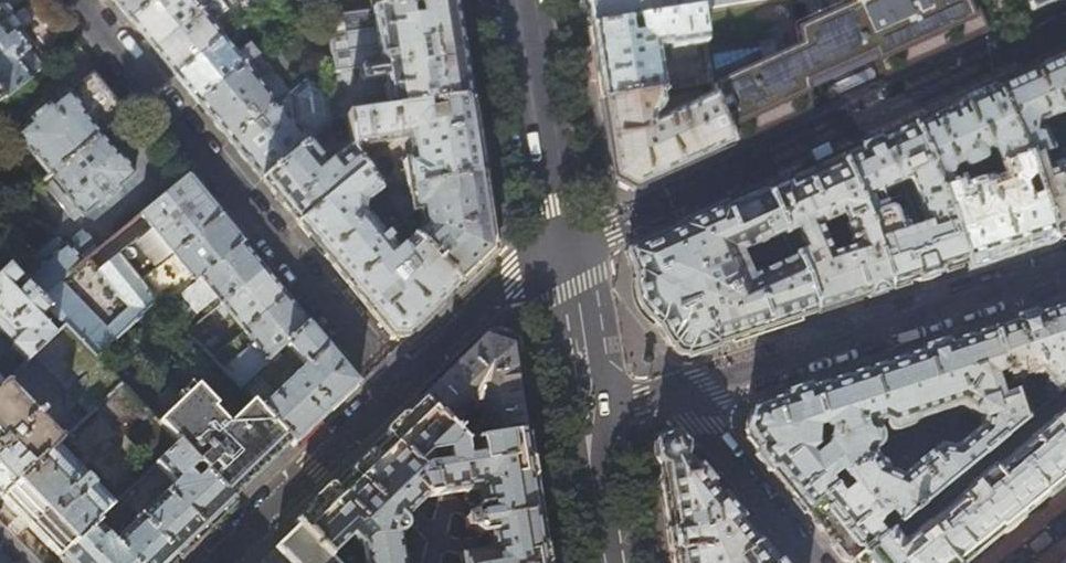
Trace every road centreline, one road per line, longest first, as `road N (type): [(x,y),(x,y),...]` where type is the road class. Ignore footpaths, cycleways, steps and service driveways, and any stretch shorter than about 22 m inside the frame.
road 1 (residential): [(1065,25),(556,248)]
road 2 (residential): [(556,248),(210,562)]
road 3 (residential): [(673,395),(1065,268)]
road 4 (tertiary): [(517,0),(556,248)]
road 5 (residential): [(673,395),(810,562)]
road 6 (tertiary): [(556,248),(584,422)]
road 7 (tertiary): [(584,422),(606,562)]

